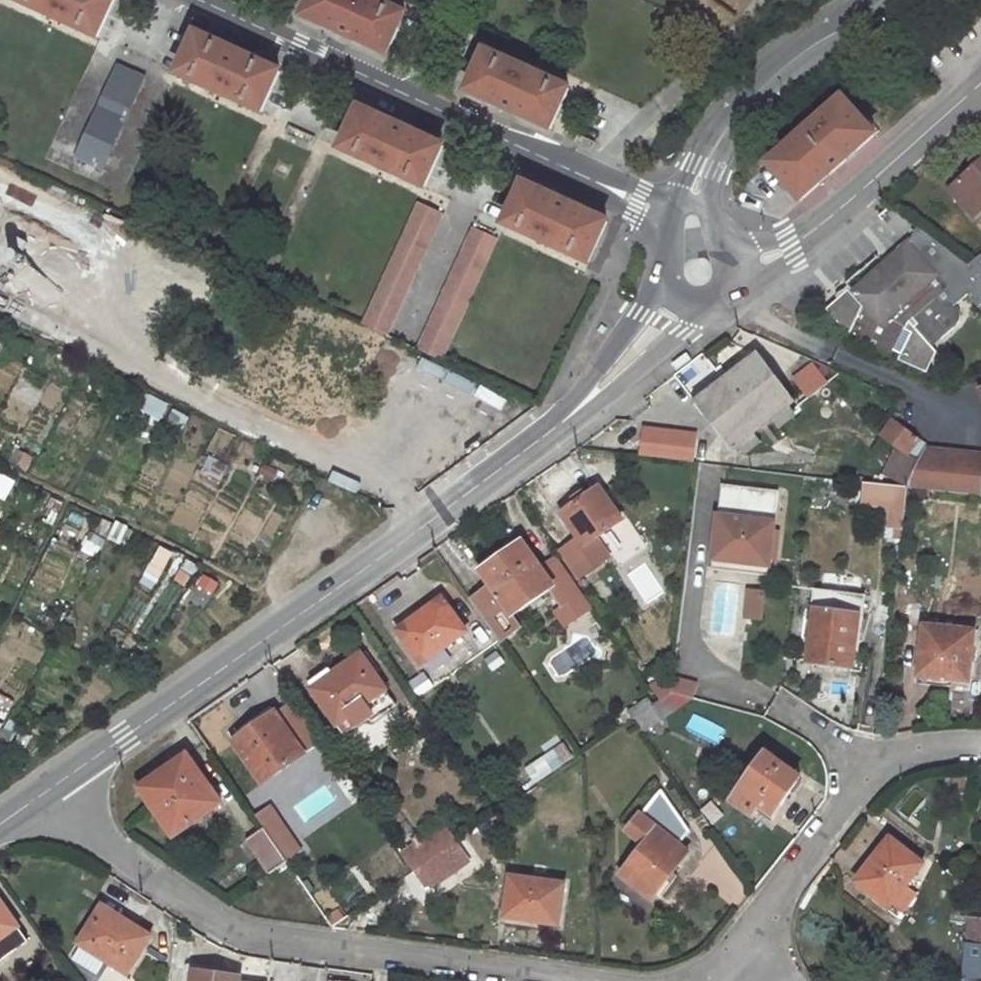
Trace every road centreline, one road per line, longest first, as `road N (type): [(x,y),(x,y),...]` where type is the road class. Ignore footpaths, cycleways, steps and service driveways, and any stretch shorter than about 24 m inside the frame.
road 1 (tertiary): [(551,432),(58,780)]
road 2 (residential): [(58,780),(135,870),(232,928),(284,943),(567,980)]
road 3 (residential): [(202,0),(668,215)]
road 4 (residential): [(736,265),(790,247),(980,82)]
road 5 (tertiary): [(883,0),(809,49),(748,102),(705,164),(692,200)]
road 6 (residential): [(738,965),(874,769)]
road 7 (tertiary): [(551,432),(669,349),(711,306)]
road 8 (tertiary): [(660,274),(642,314),(551,432)]

